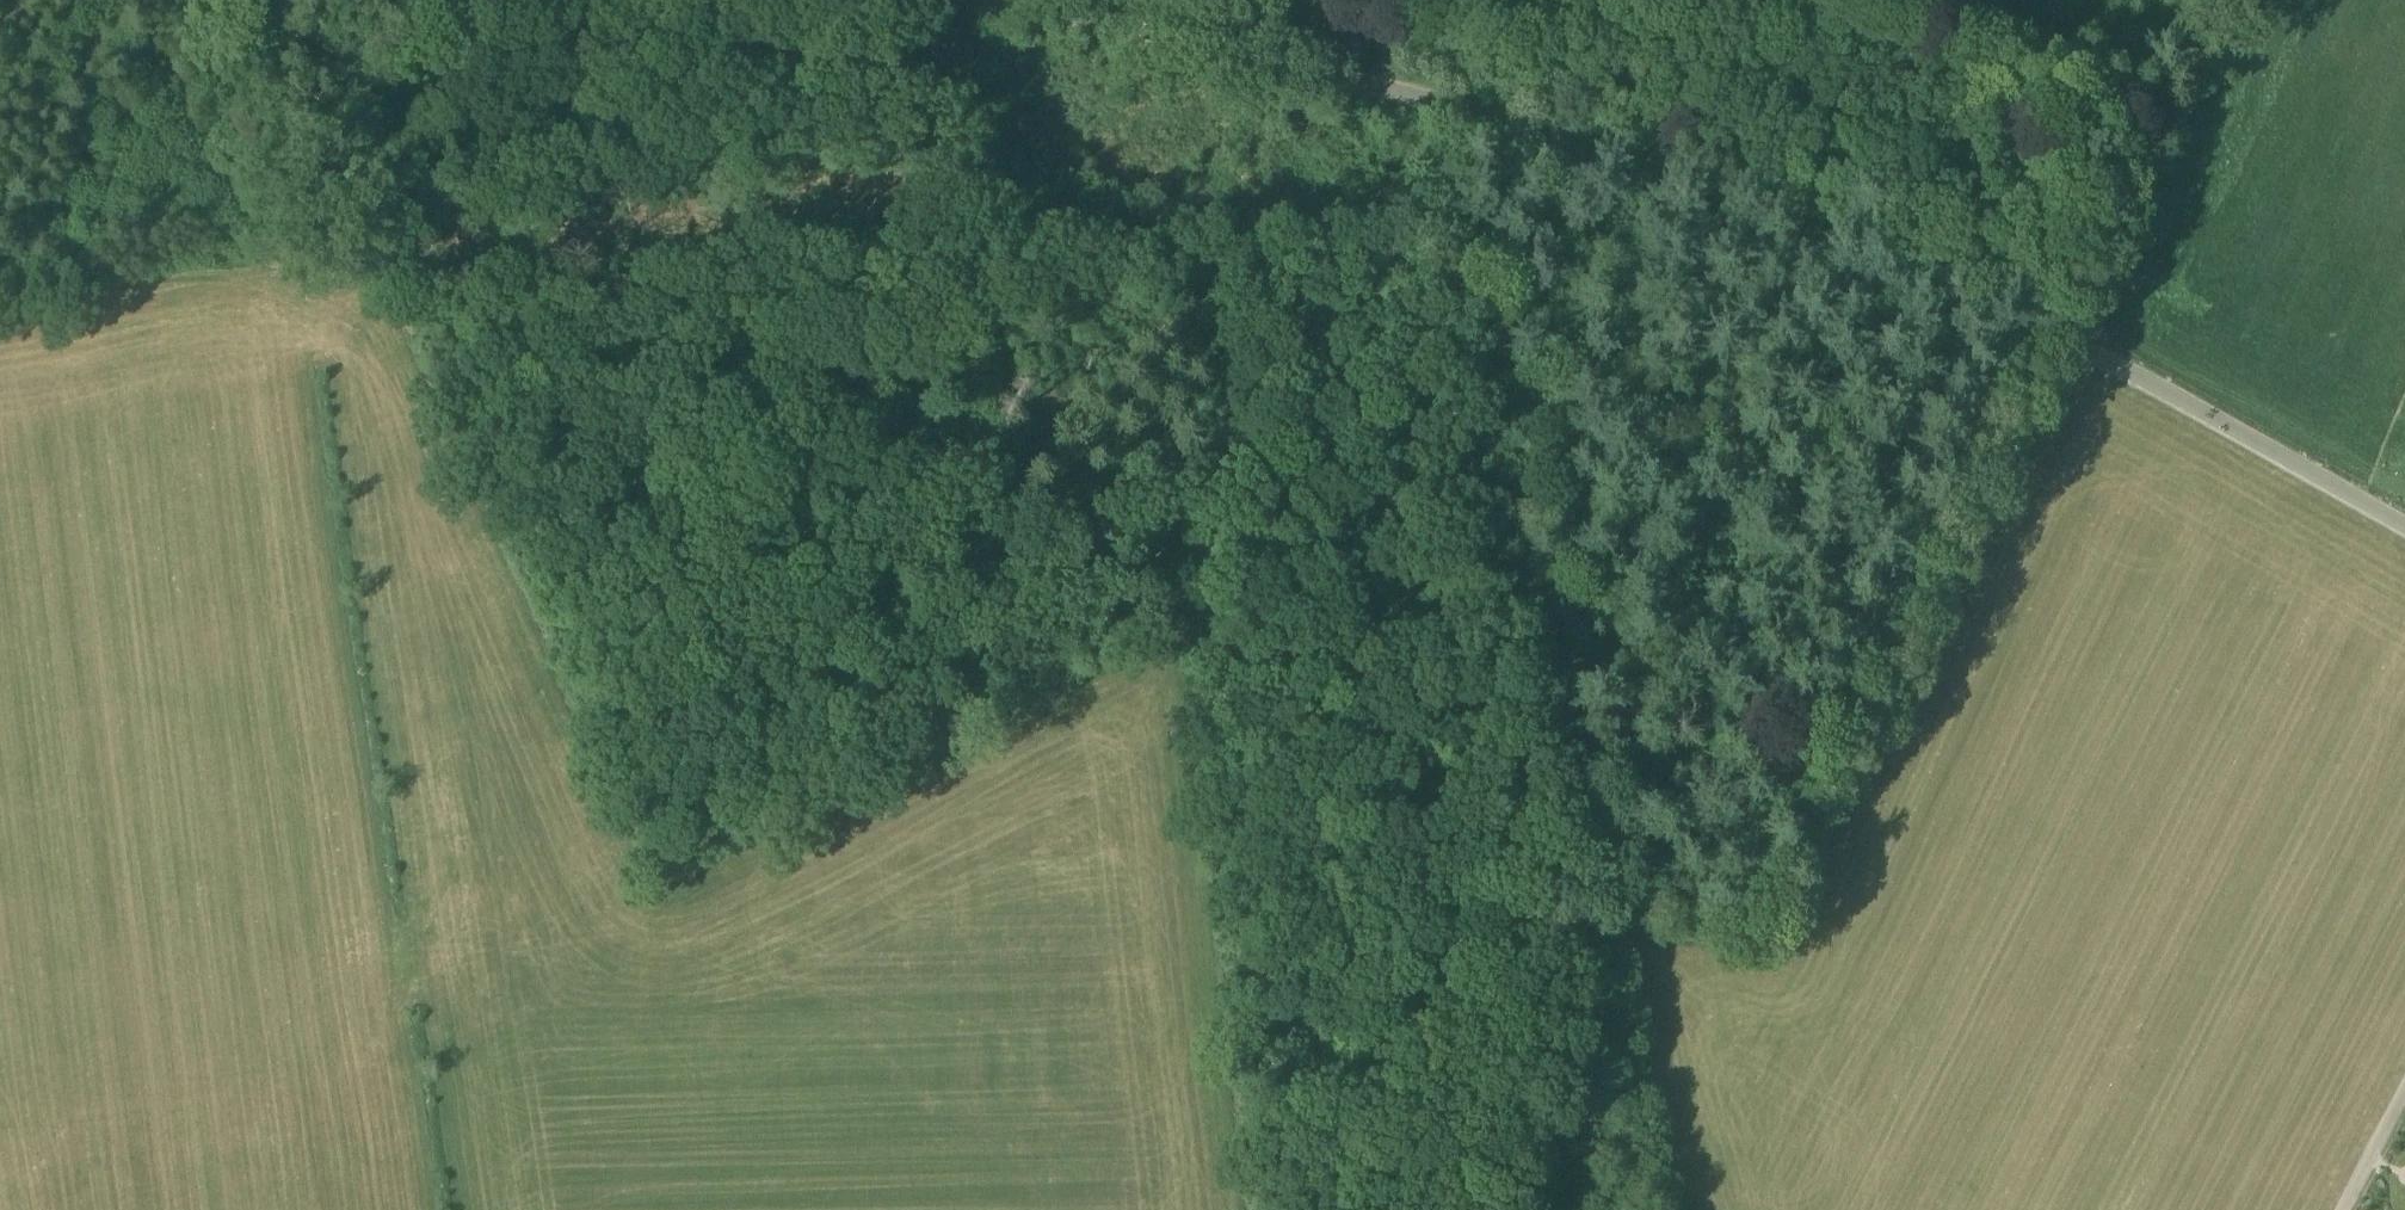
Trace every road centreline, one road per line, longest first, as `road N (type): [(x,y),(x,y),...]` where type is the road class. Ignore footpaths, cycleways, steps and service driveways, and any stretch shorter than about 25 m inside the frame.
road 1 (unclassified): [(2404,529),(2119,365),(1906,267),(1623,159),(942,0)]
road 2 (track): [(864,0),(1044,688)]

